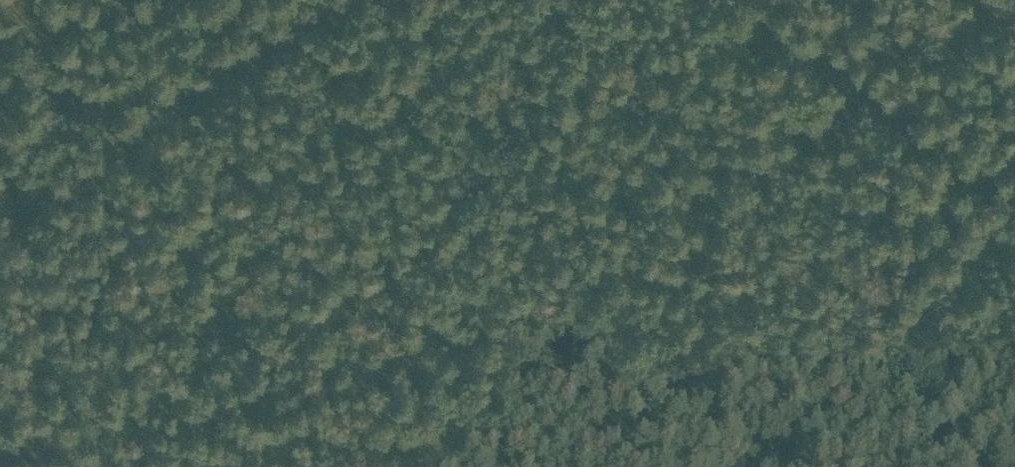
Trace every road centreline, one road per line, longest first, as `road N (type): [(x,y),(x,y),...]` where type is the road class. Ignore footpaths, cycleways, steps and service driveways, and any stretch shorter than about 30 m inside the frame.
road 1 (track): [(0,217),(327,0)]
road 2 (track): [(764,0),(1014,180)]

